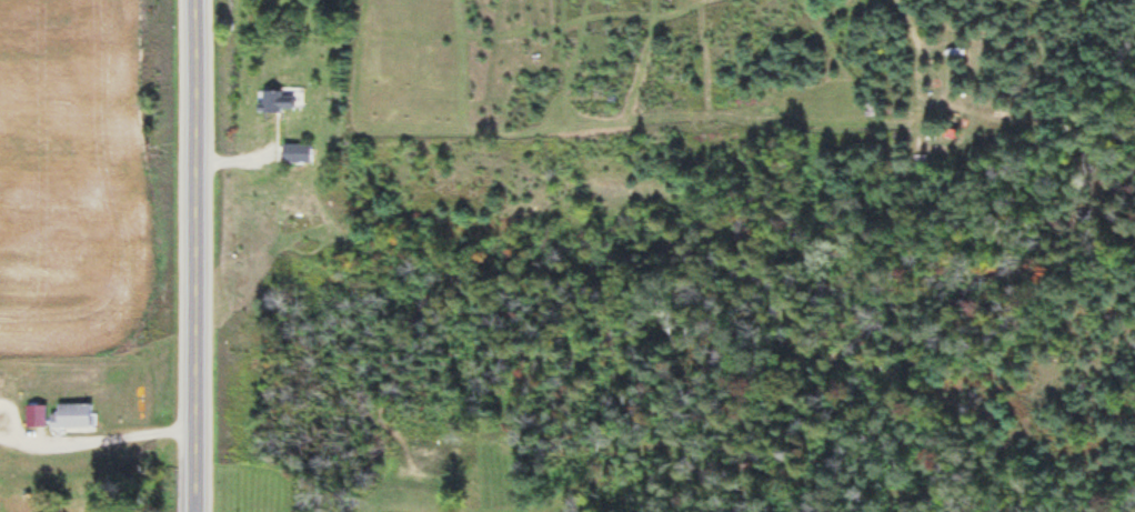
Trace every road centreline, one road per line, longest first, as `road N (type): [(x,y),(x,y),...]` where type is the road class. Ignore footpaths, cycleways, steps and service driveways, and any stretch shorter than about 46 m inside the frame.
road 1 (primary): [(199,511),(199,0)]

